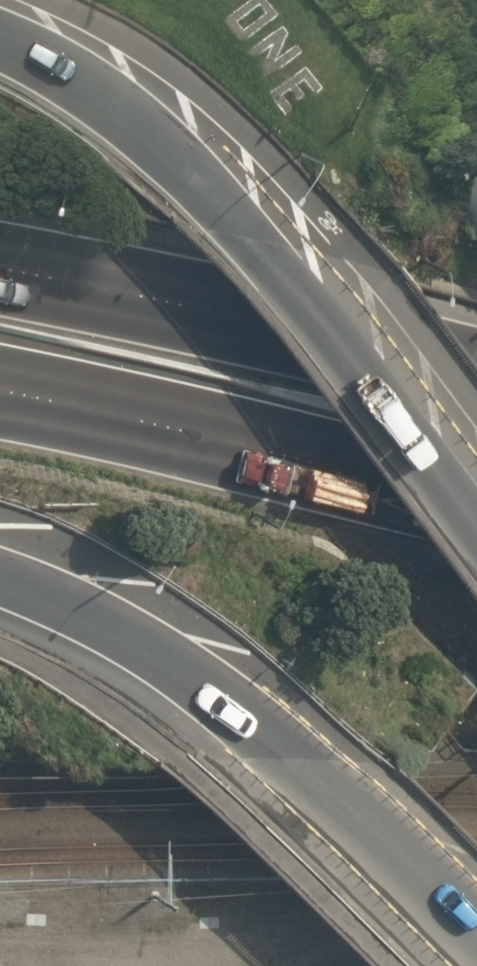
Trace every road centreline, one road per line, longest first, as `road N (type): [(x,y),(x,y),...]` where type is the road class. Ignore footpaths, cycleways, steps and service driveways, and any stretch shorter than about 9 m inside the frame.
road 1 (trunk): [(0,38),(85,87),(245,222),(350,338),(476,515)]
road 2 (trunk): [(476,950),(289,760),(167,670),(0,592)]
road 3 (trunk): [(0,268),(476,379)]
road 4 (trunk): [(476,499),(0,389)]

